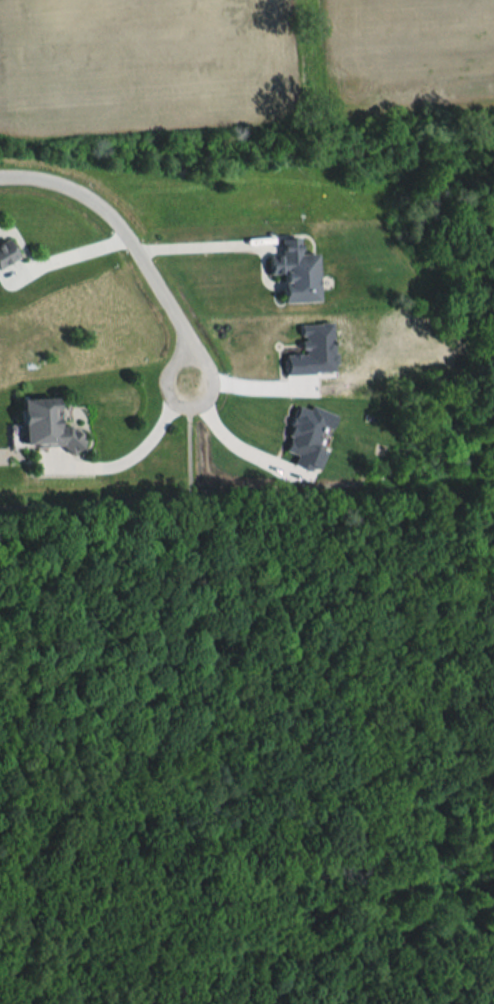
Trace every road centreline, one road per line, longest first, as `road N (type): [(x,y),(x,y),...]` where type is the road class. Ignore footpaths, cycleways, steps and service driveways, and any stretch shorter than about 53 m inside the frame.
road 1 (residential): [(0,178),(63,184),(123,228),(181,325),(195,385)]

